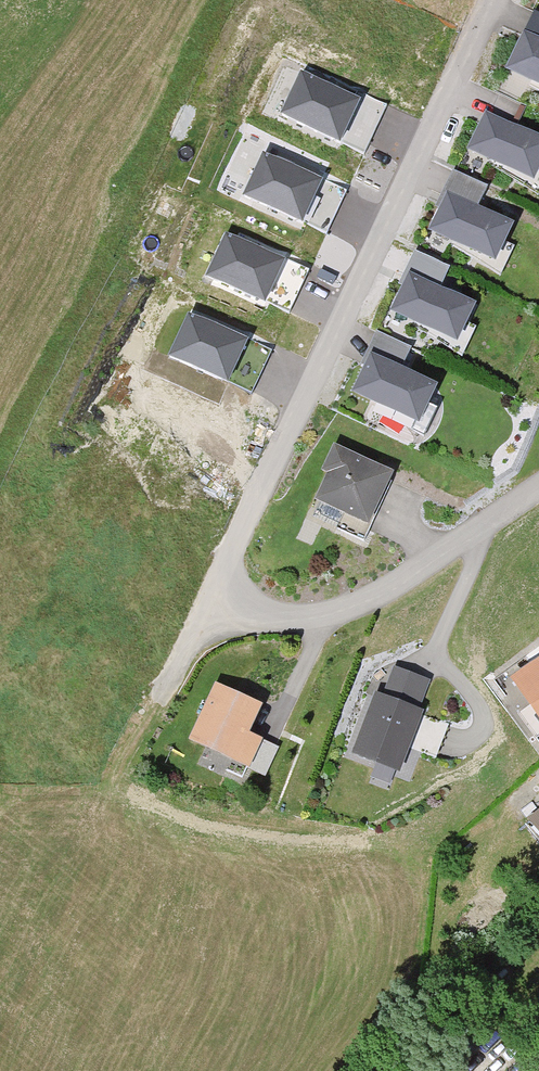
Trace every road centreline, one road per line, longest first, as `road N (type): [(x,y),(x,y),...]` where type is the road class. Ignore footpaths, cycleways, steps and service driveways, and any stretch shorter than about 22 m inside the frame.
road 1 (residential): [(218,595),(500,0)]
road 2 (residential): [(538,486),(378,593),(297,618),(218,595)]
road 3 (residential): [(161,704),(218,595)]

